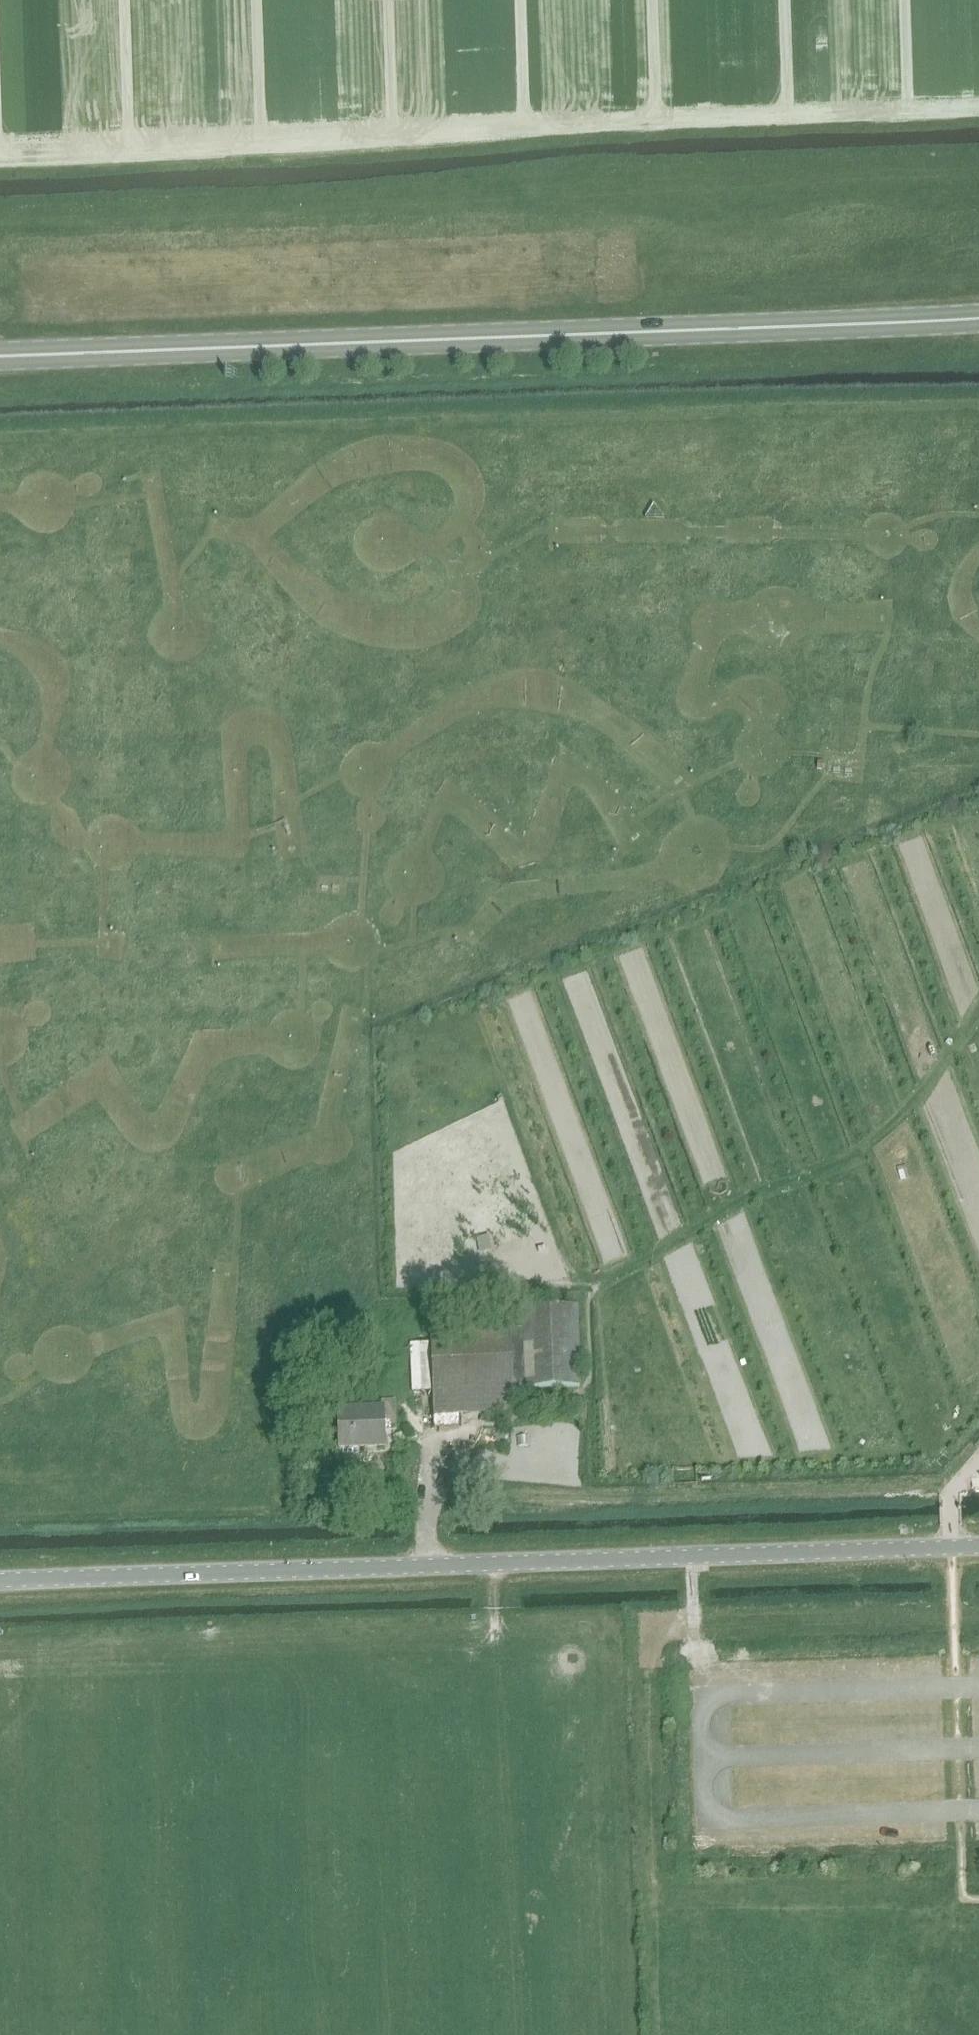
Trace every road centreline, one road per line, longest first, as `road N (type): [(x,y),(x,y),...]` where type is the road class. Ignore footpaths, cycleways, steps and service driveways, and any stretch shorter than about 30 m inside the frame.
road 1 (secondary): [(0,358),(978,318)]
road 2 (unclassified): [(978,1549),(0,1582)]

